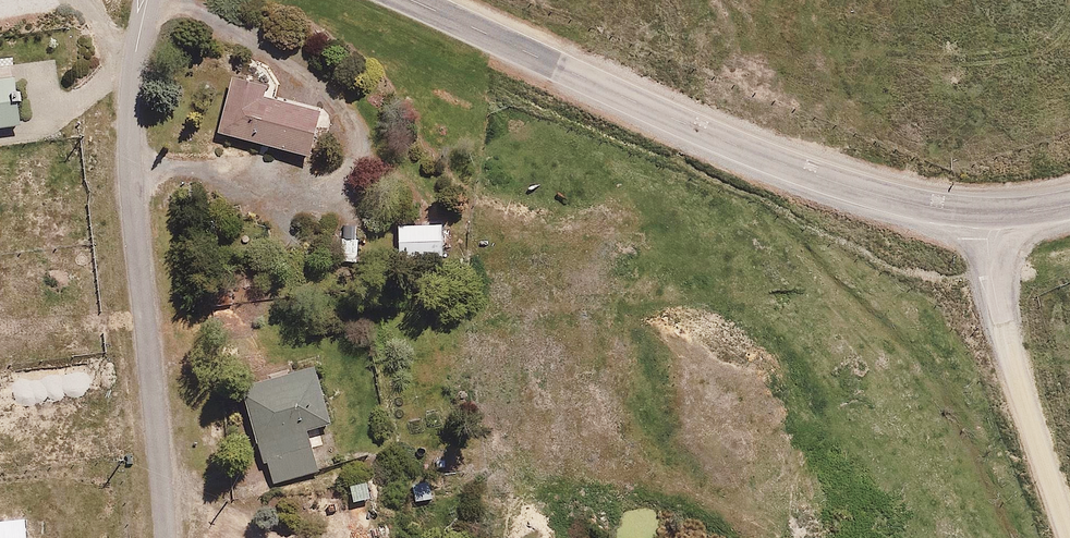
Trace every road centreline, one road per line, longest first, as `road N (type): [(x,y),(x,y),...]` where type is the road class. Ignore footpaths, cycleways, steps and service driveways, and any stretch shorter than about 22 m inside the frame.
road 1 (tertiary): [(983,215),(796,169),(409,0)]
road 2 (residential): [(148,0),(132,76),(130,178),(167,537)]
road 3 (residential): [(1069,525),(996,285),(983,215)]

